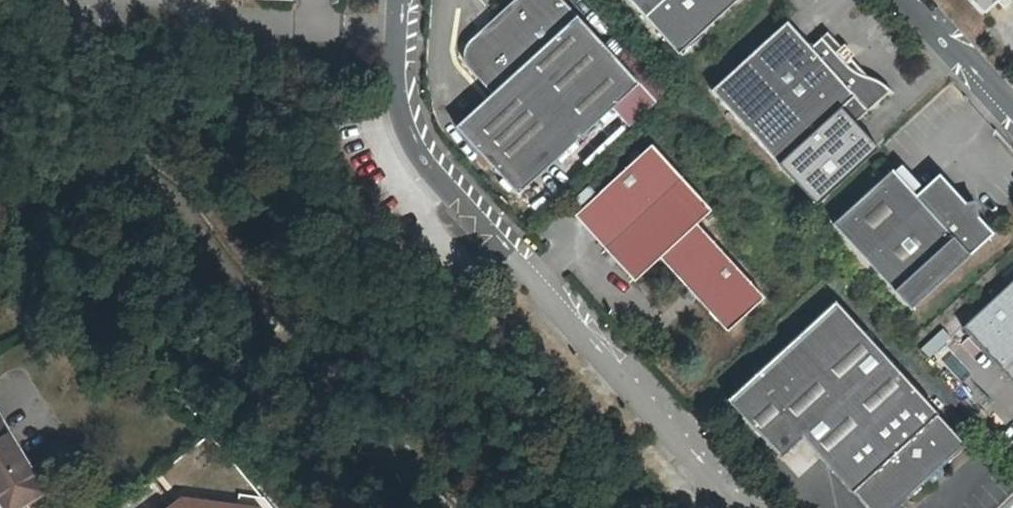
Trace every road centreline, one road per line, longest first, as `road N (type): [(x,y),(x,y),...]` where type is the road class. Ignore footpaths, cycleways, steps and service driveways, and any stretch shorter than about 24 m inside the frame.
road 1 (unclassified): [(404,0),(410,117),(437,167),(745,507)]
road 2 (unclassified): [(1012,112),(912,0)]

